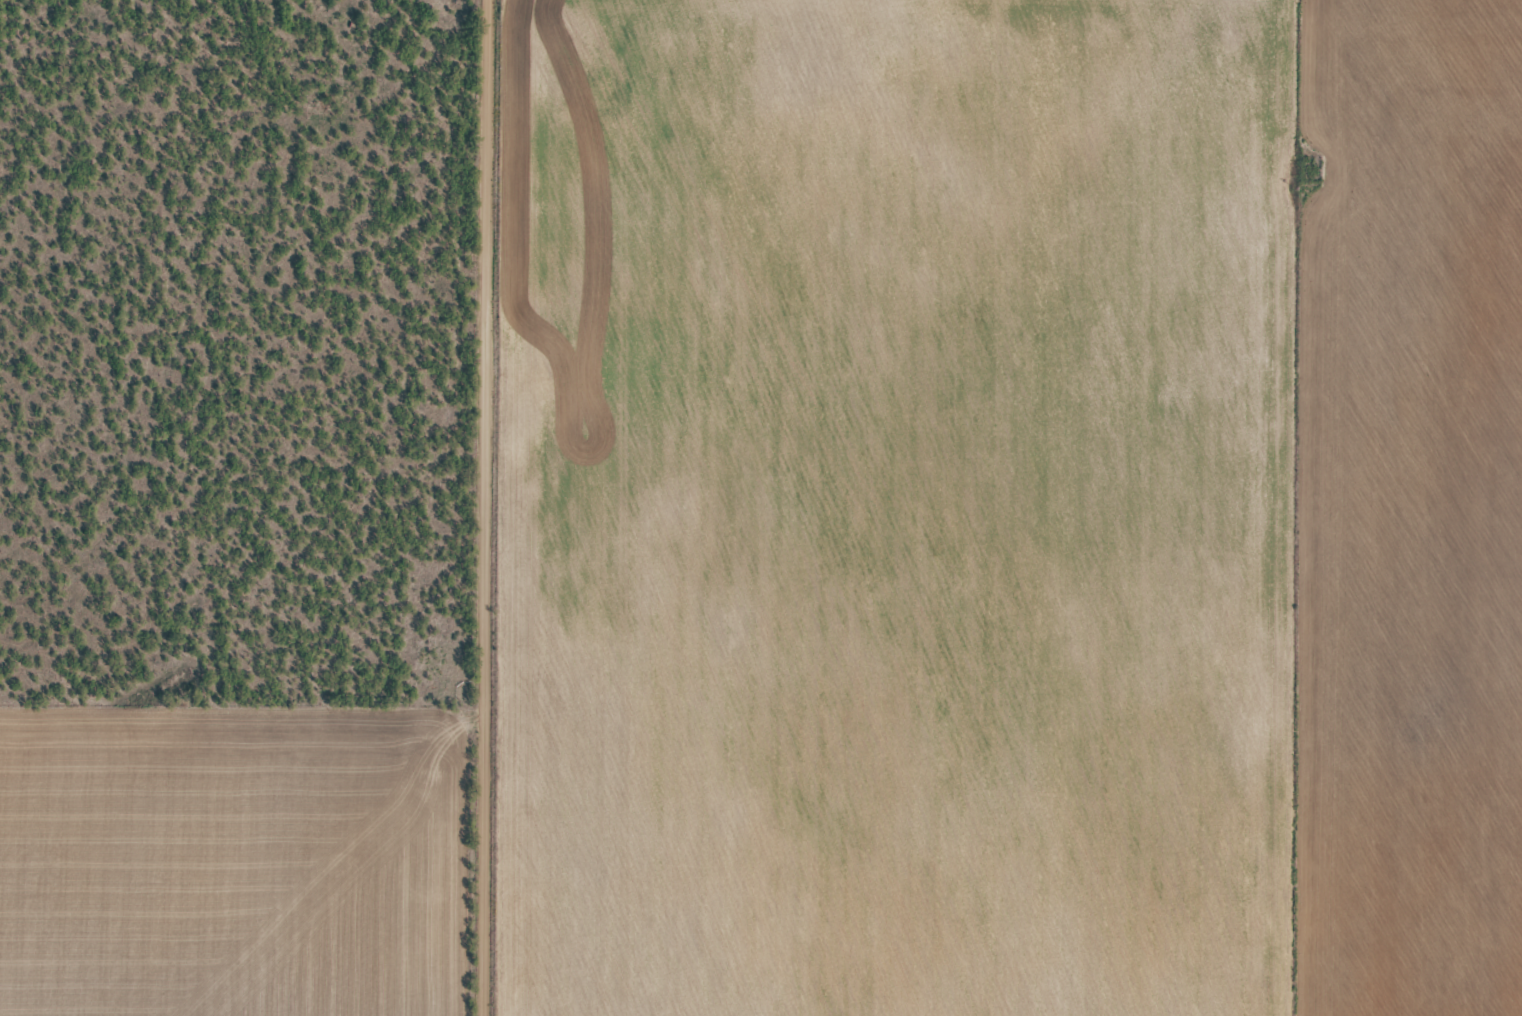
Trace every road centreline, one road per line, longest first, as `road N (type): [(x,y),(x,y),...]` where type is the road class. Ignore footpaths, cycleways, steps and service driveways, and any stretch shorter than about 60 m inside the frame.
road 1 (residential): [(471,0),(466,1015)]

